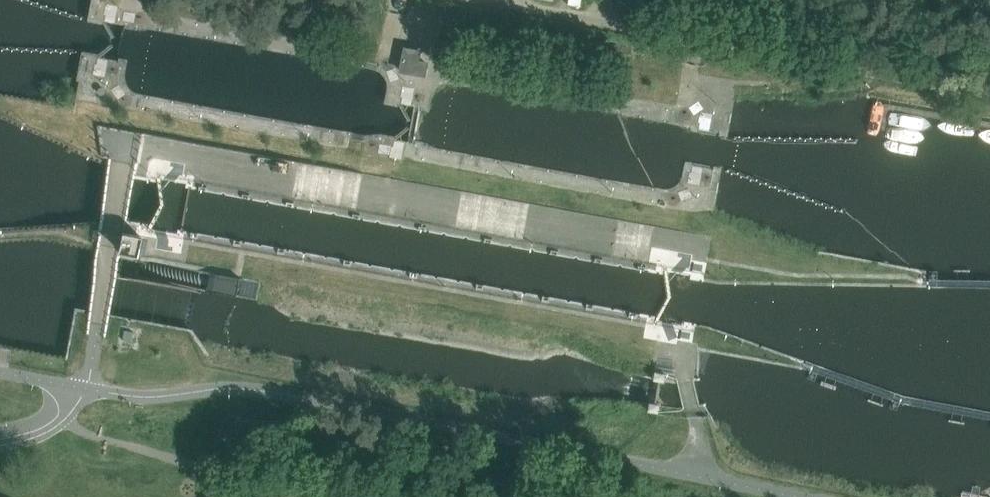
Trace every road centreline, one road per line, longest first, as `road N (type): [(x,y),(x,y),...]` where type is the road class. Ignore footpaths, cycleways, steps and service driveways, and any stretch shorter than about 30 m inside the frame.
road 1 (unclassified): [(503,0),(989,91)]

